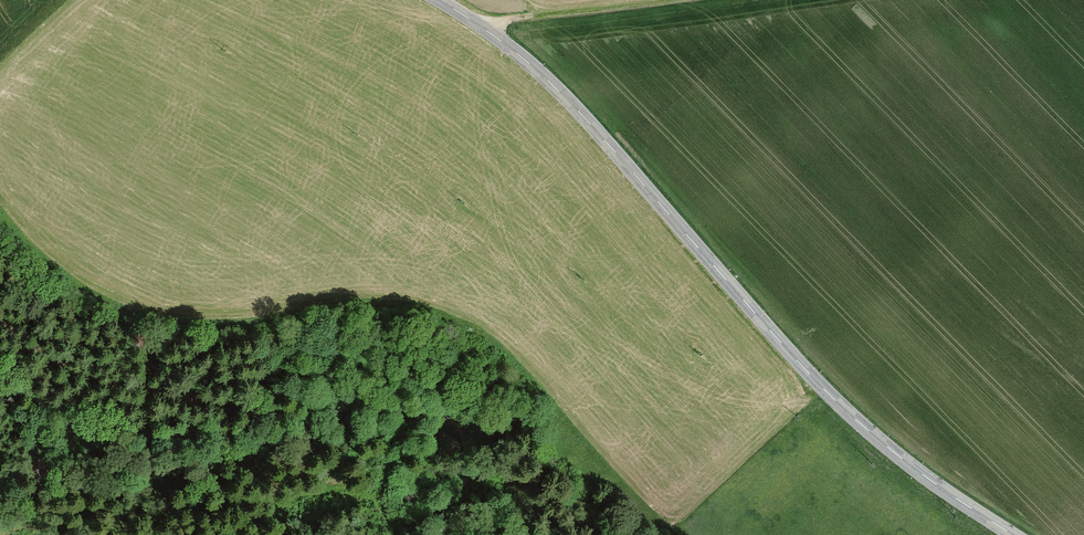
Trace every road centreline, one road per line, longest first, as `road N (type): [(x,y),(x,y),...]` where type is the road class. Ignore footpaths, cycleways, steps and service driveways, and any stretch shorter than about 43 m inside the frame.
road 1 (tertiary): [(440,0),(552,83),(851,415),(1014,534)]
road 2 (track): [(0,325),(102,383),(212,402),(330,387),(442,414),(467,441),(466,485),(474,518),(488,534)]
road 3 (track): [(478,24),(686,0)]
road 4 (track): [(398,534),(366,493),(293,495)]

